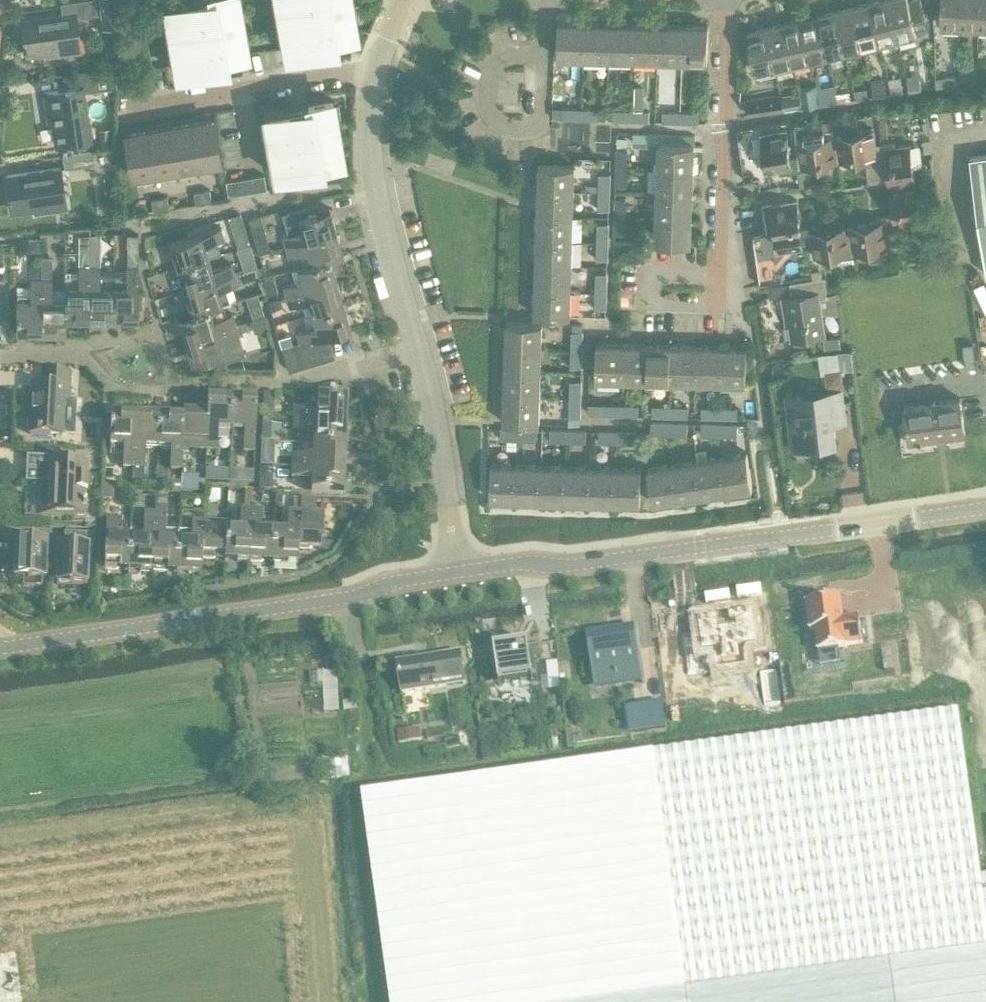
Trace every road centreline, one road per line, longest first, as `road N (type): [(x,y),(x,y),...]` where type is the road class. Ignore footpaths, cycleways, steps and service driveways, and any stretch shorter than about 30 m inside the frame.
road 1 (tertiary): [(459,573),(565,567),(985,508)]
road 2 (tertiary): [(0,649),(353,597),(459,573)]
road 3 (residential): [(417,352),(375,182),(379,65)]
road 4 (residential): [(719,277),(728,0)]
road 5 (residential): [(124,109),(379,65)]
road 6 (residential): [(459,573),(417,352)]
road 7 (residential): [(254,389),(417,352)]

